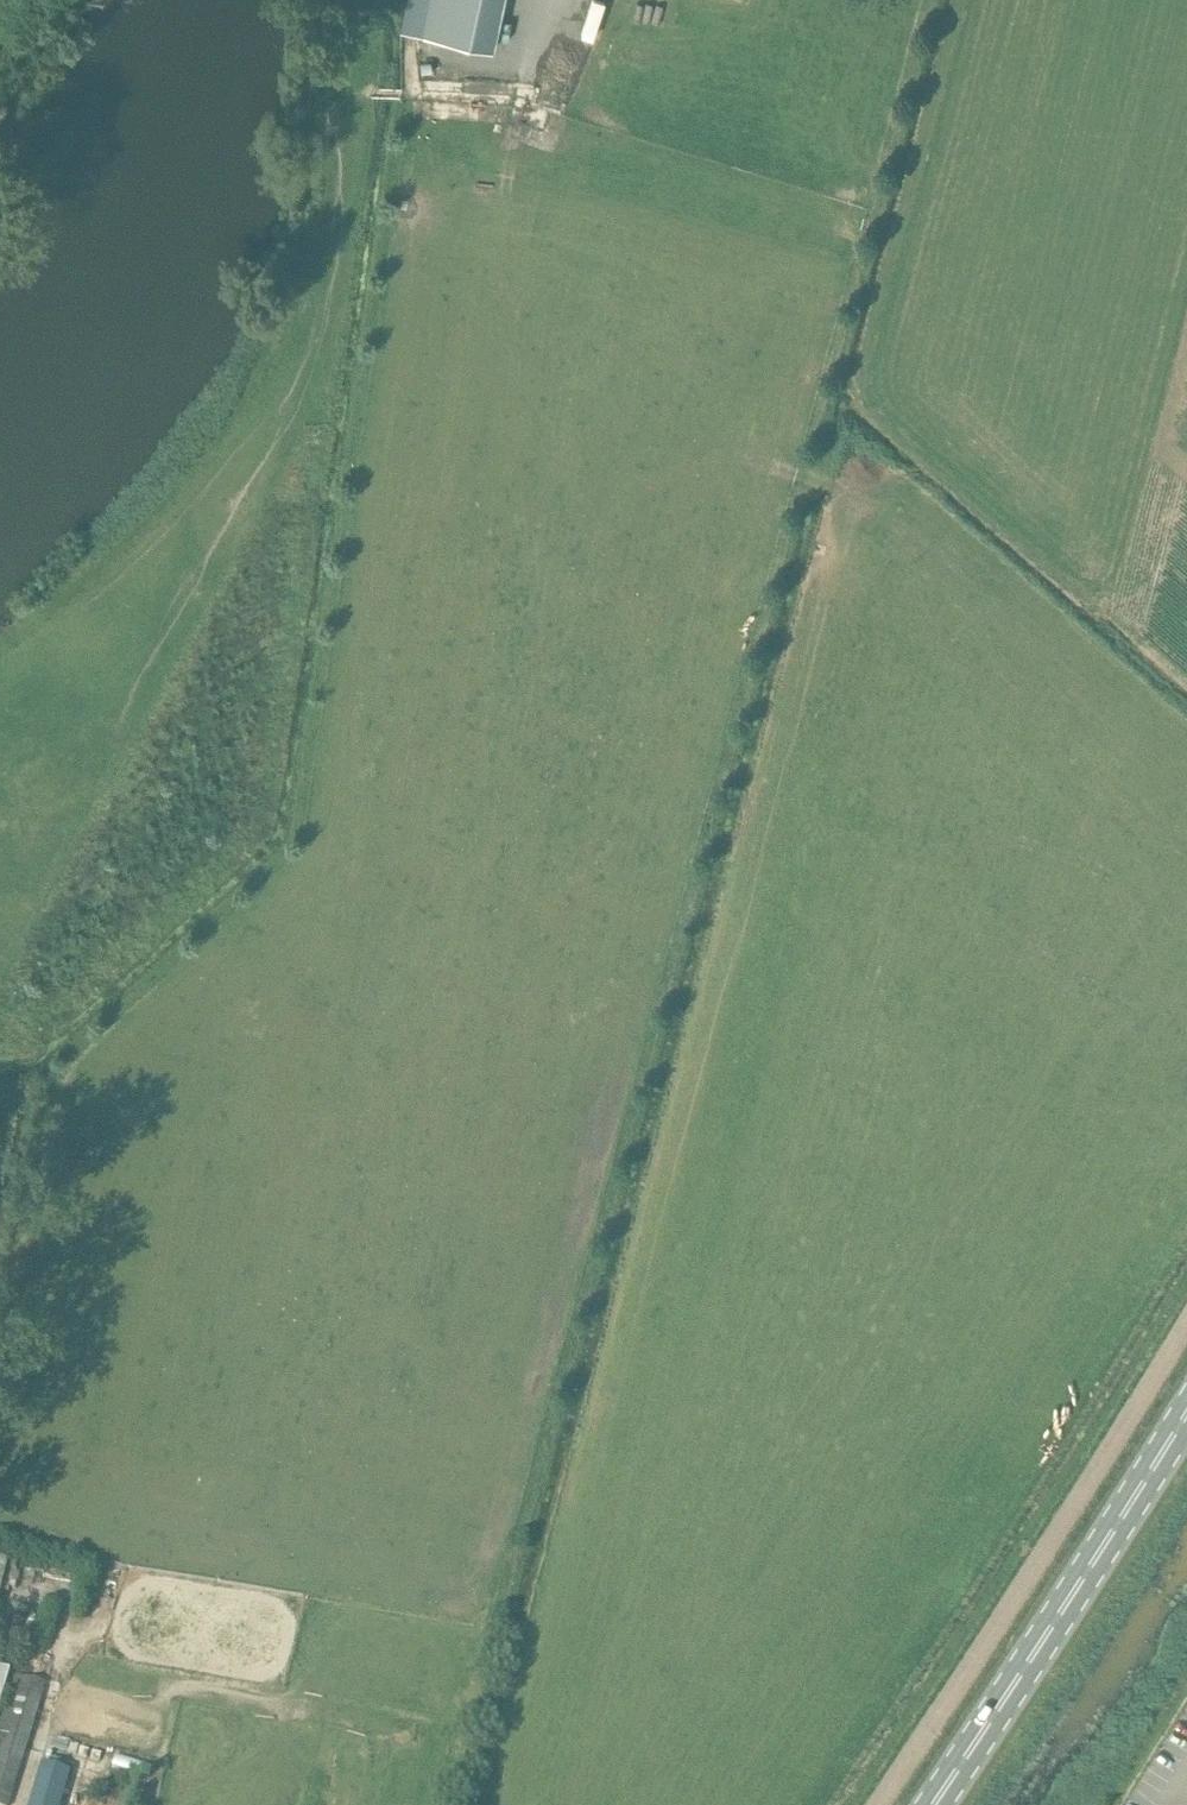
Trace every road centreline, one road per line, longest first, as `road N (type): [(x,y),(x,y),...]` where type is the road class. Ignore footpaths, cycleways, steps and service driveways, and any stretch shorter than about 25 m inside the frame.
road 1 (unclassified): [(883,1804),(1186,1316)]
road 2 (primary): [(940,1804),(1186,1408)]

